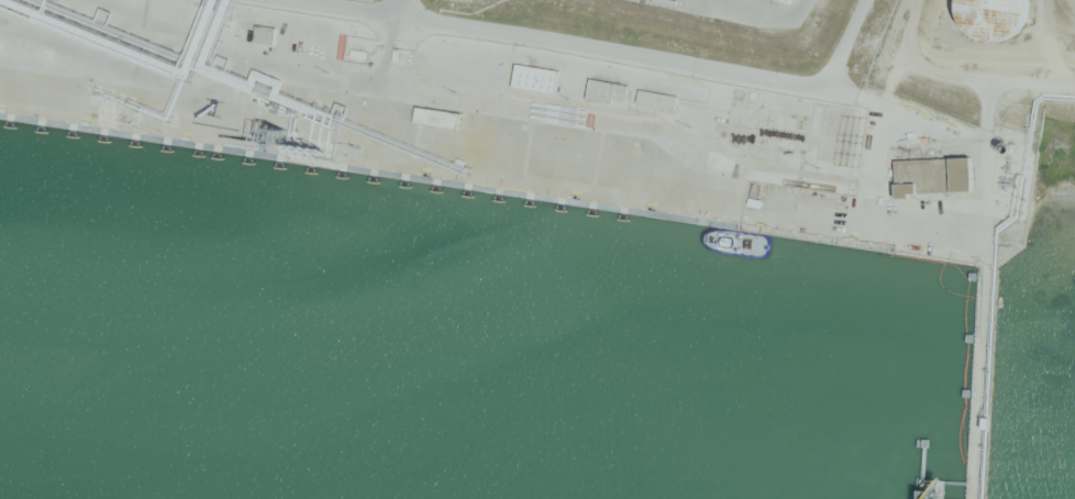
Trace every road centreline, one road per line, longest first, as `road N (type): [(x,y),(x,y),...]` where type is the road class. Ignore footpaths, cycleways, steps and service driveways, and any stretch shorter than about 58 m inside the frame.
road 1 (residential): [(864,0),(831,89),(293,0)]

